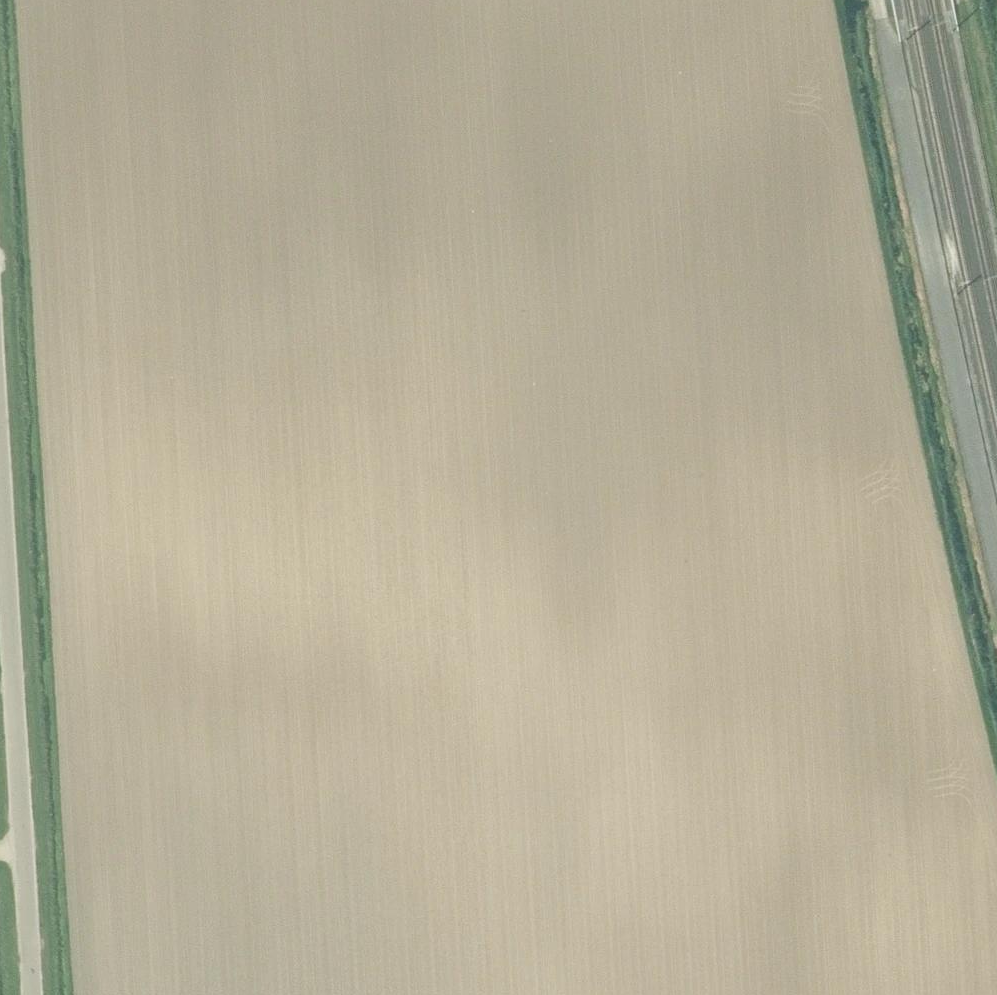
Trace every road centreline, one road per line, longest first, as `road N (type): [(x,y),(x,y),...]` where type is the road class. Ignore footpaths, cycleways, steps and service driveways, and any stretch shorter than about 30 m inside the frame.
road 1 (unclassified): [(0,483),(31,994)]
road 2 (track): [(964,2),(996,179)]

